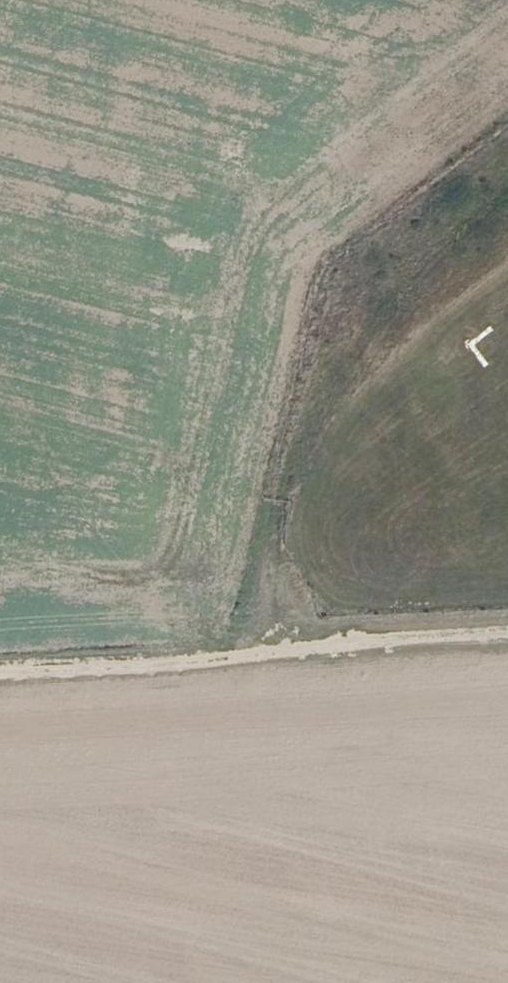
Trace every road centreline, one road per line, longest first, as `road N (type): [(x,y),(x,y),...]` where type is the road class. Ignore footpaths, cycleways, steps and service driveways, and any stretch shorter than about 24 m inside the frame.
road 1 (track): [(507,642),(307,641),(187,668),(0,679)]

